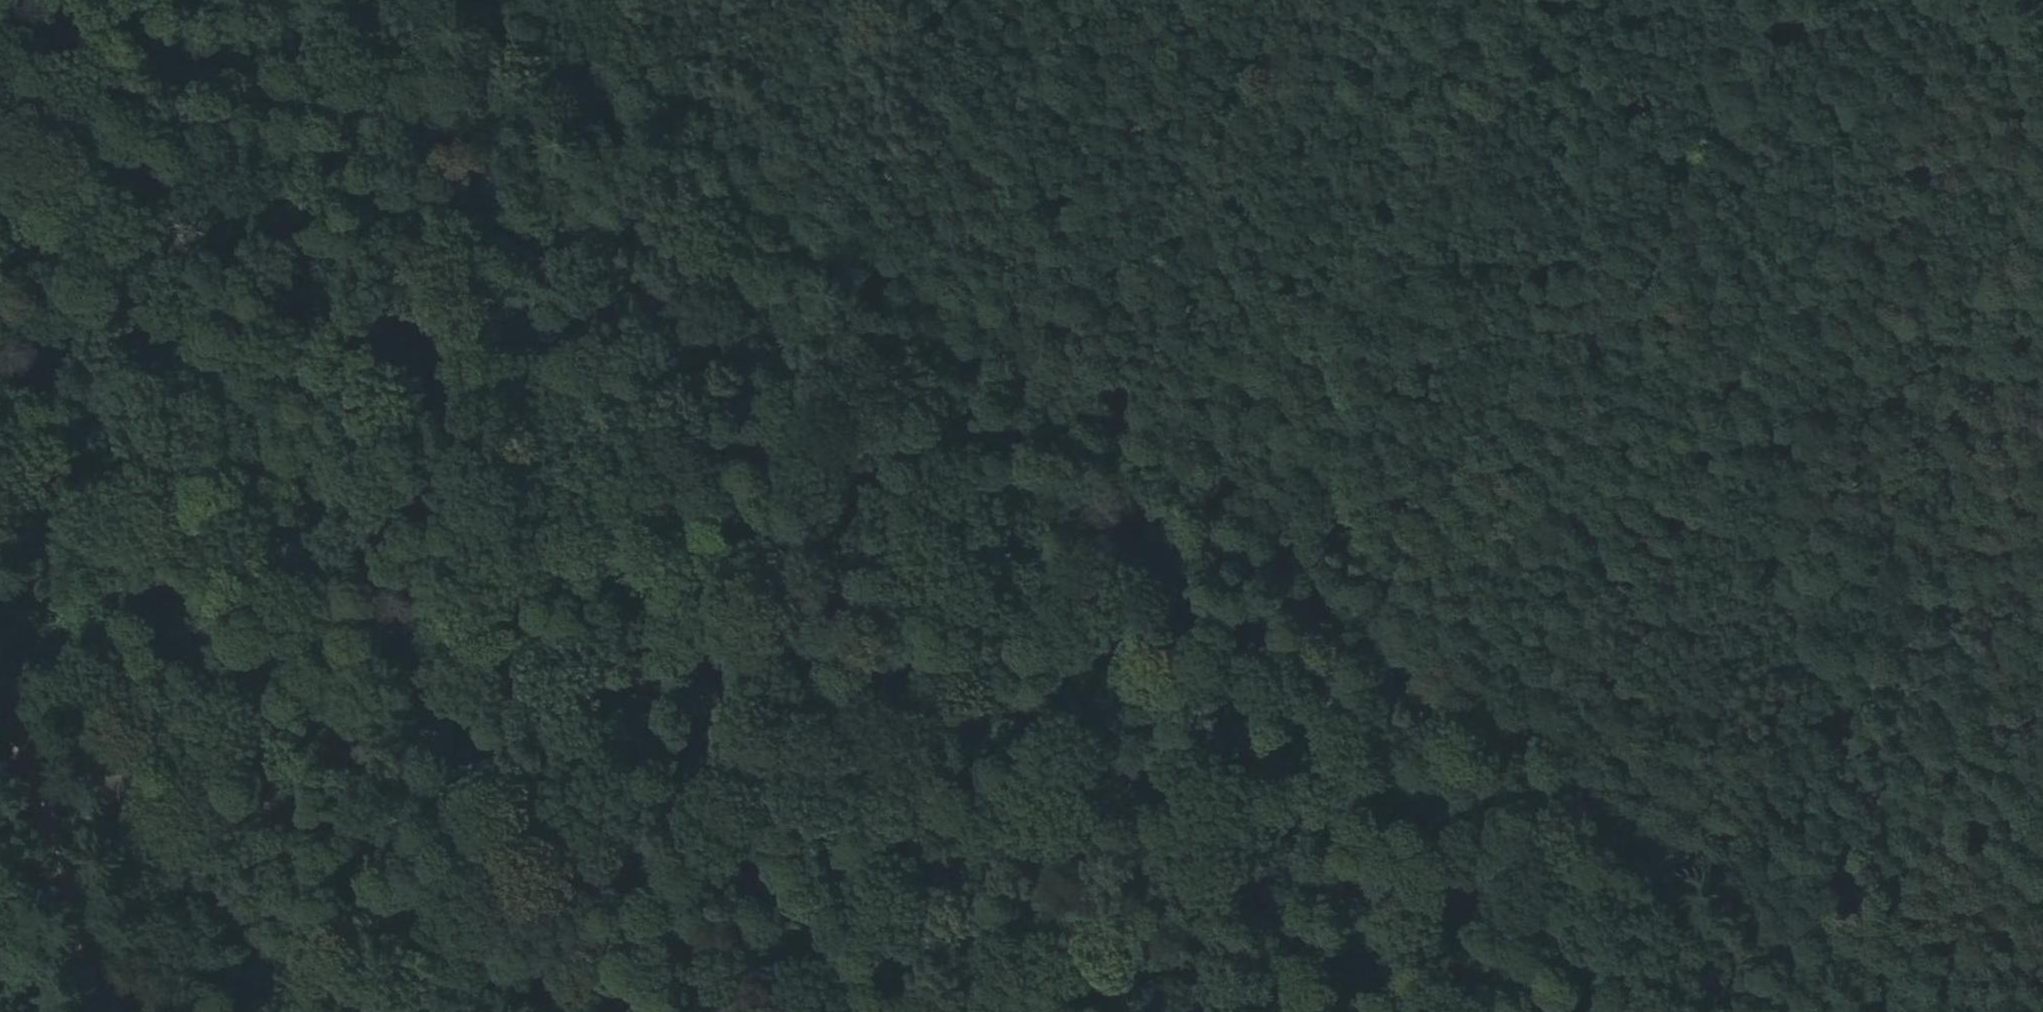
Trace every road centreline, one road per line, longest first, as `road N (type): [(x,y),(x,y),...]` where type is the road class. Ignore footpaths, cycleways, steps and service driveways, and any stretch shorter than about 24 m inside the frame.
road 1 (unclassified): [(125,1011),(0,614)]

